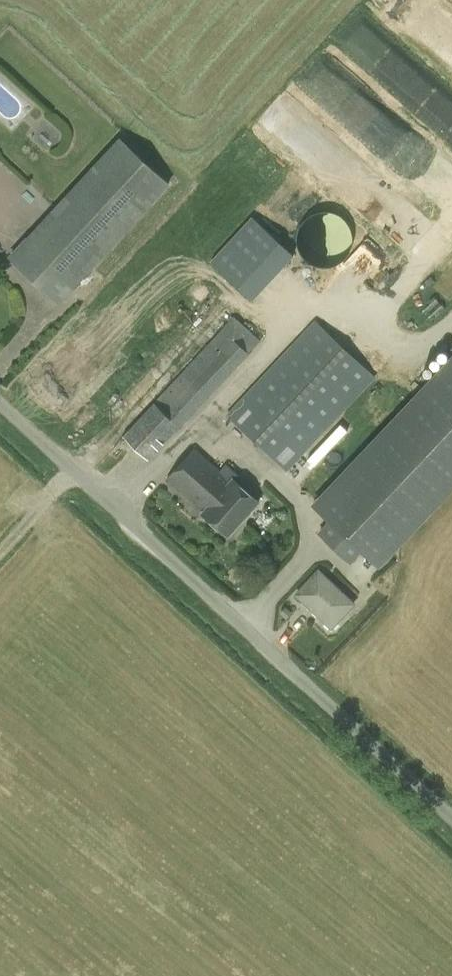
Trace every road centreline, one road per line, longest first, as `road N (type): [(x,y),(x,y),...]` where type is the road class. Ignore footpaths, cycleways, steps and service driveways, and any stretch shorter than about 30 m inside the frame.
road 1 (unclassified): [(451,817),(0,403)]

